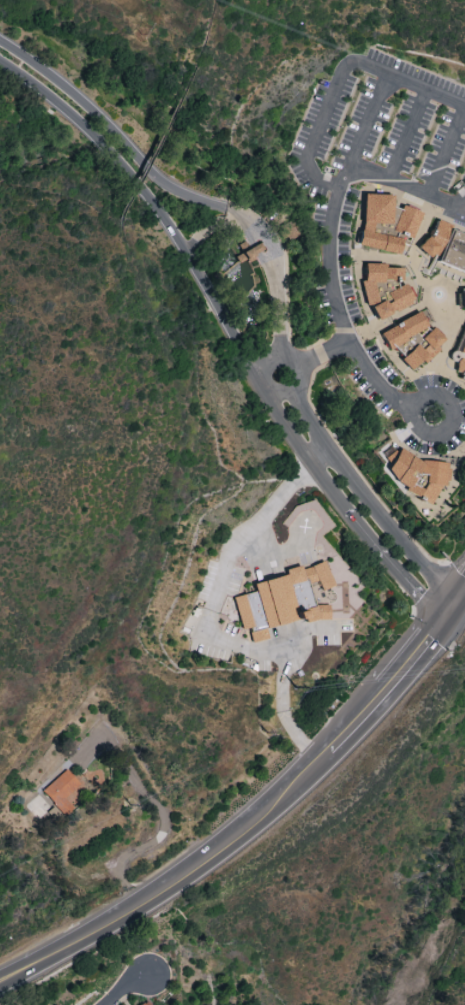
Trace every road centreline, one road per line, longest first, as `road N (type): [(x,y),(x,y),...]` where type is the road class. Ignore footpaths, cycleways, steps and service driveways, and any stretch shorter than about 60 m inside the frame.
road 1 (residential): [(278,354),(268,241),(224,206),(154,178),(90,110),(0,41)]
road 2 (primary): [(0,979),(173,885),(250,829),(330,751)]
road 3 (residential): [(0,64),(122,172),(257,366)]
road 4 (residential): [(274,396),(324,480),(442,620)]
road 5 (residential): [(455,601),(330,452),(293,390)]
road 6 (residential): [(281,396),(293,390),(297,366),(271,354),(256,379),(262,391),(281,396)]

